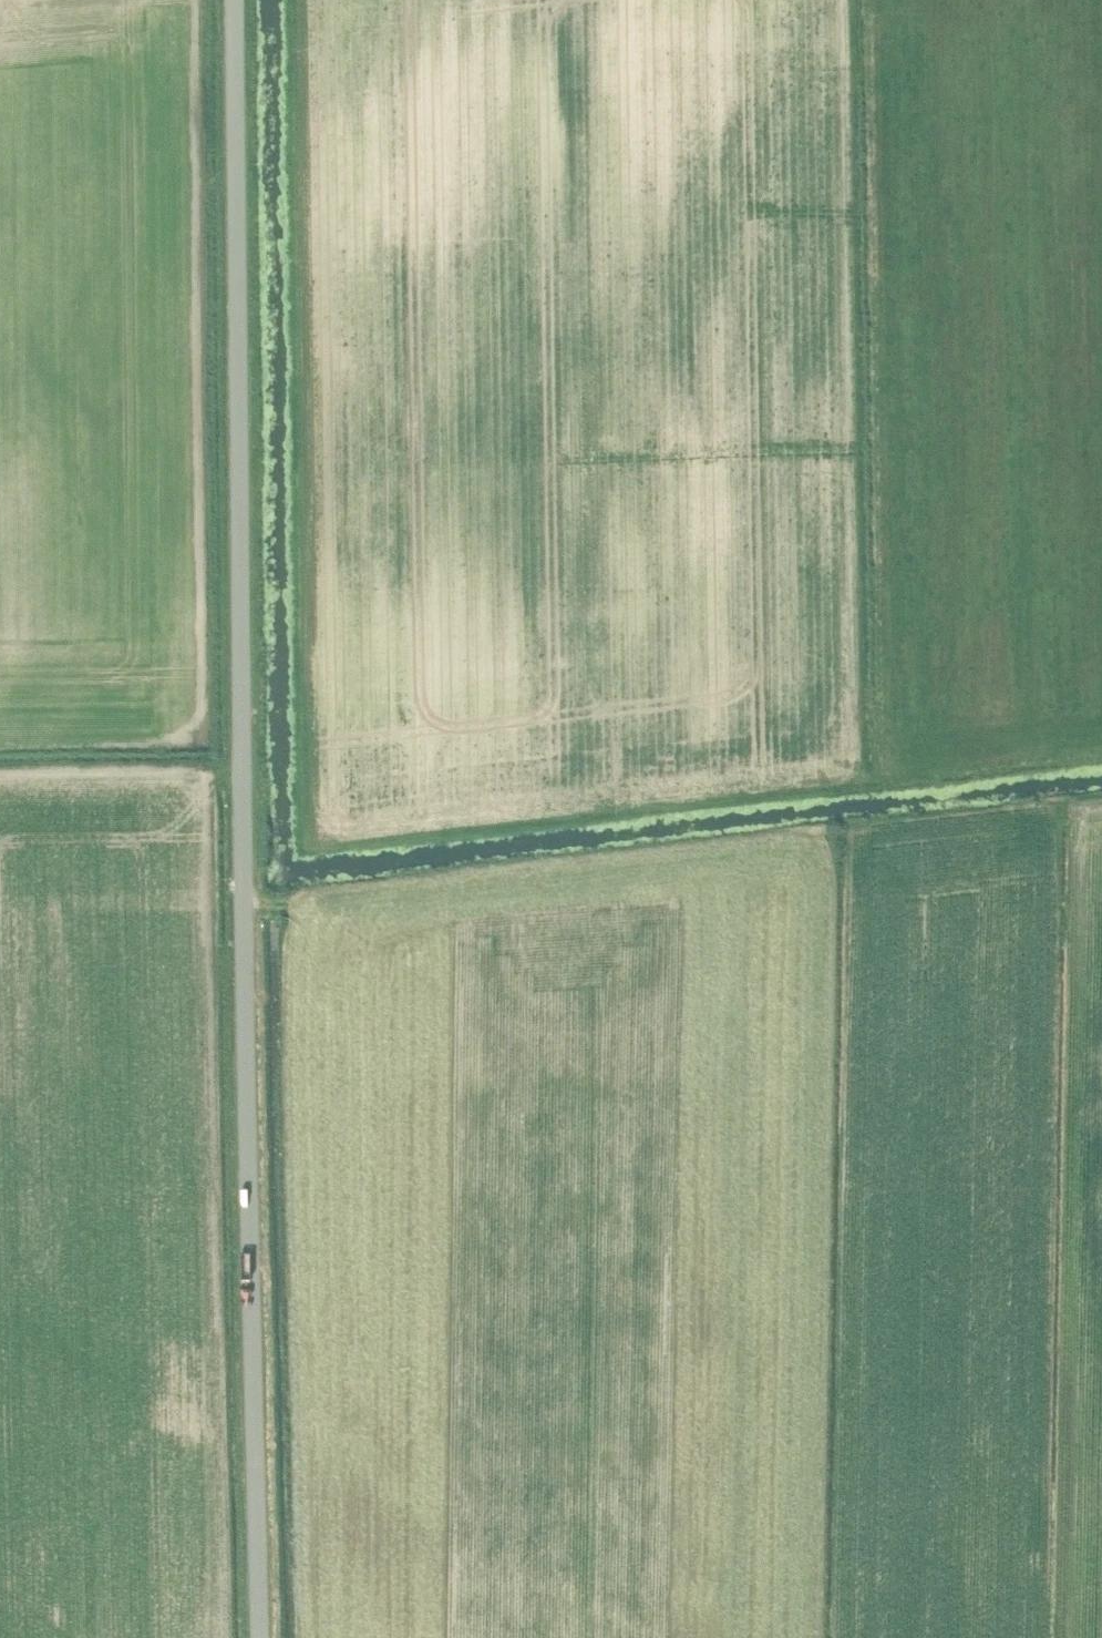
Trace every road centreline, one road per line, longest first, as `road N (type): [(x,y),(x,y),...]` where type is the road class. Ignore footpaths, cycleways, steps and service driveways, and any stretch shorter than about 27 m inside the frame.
road 1 (unclassified): [(262,1637),(235,0)]

